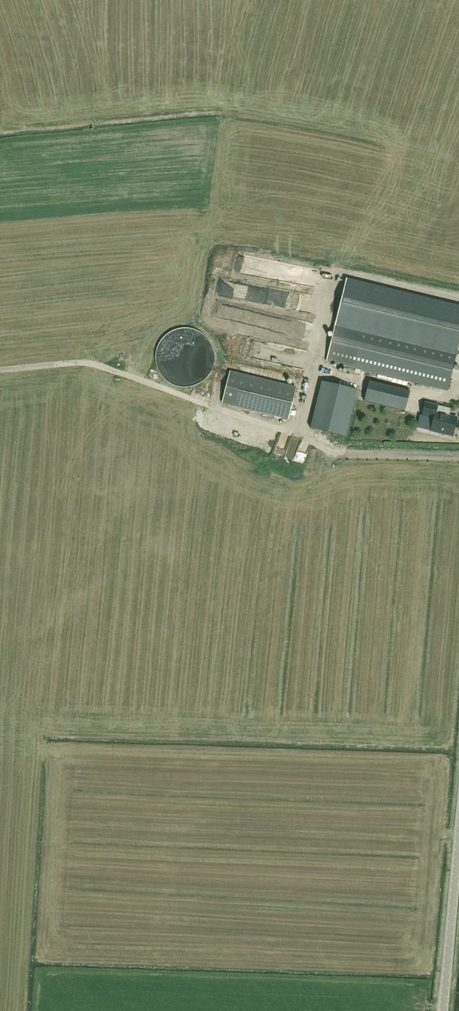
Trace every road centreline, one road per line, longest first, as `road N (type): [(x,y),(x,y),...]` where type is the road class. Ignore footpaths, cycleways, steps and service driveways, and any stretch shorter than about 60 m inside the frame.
road 1 (tertiary): [(445,1010),(458,855)]

